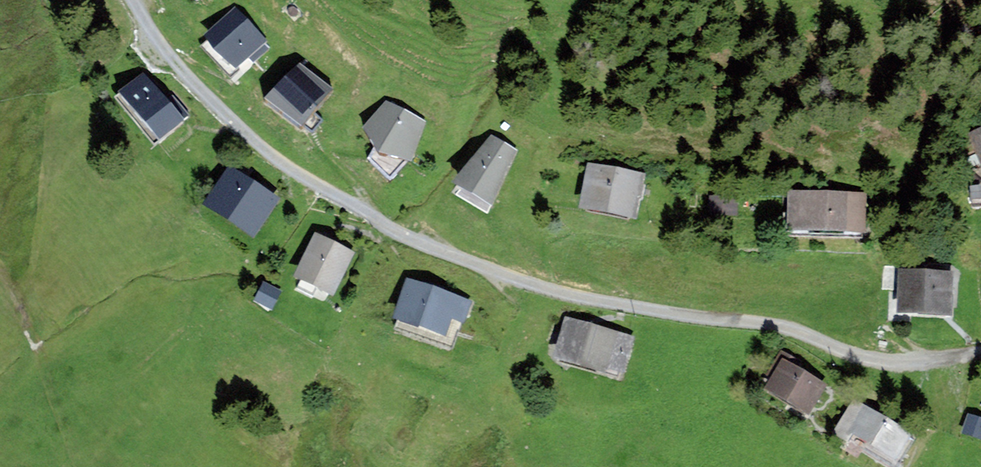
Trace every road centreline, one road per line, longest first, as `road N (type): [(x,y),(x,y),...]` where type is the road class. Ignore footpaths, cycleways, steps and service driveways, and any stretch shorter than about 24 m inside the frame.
road 1 (track): [(128,0),(154,46),(198,90),(279,161),(391,231),(569,294),(785,326),(868,359),(918,363),(980,354)]

